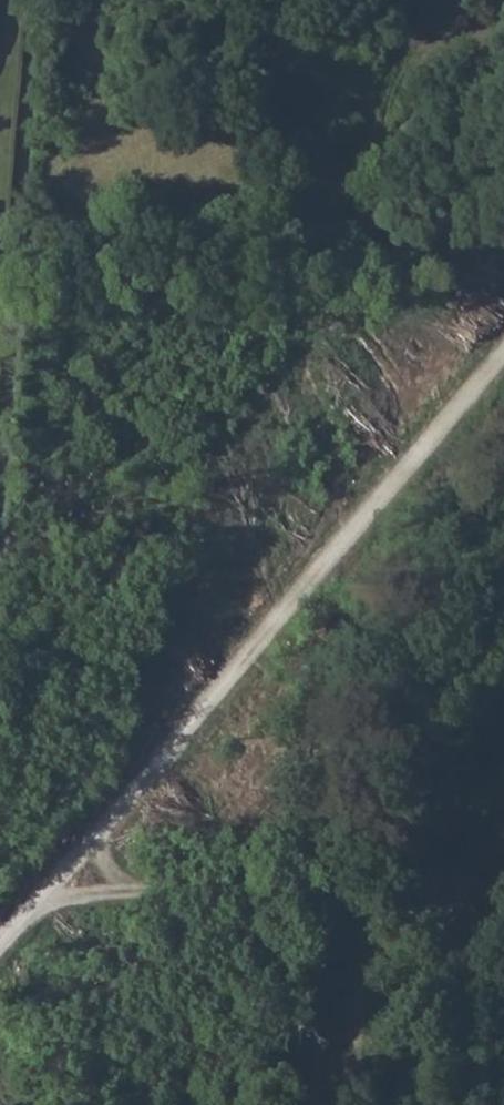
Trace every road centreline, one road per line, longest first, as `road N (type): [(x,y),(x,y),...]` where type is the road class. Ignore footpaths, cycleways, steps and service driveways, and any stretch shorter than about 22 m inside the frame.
road 1 (track): [(0,1021),(167,887),(503,405)]
road 2 (track): [(503,920),(167,887)]

